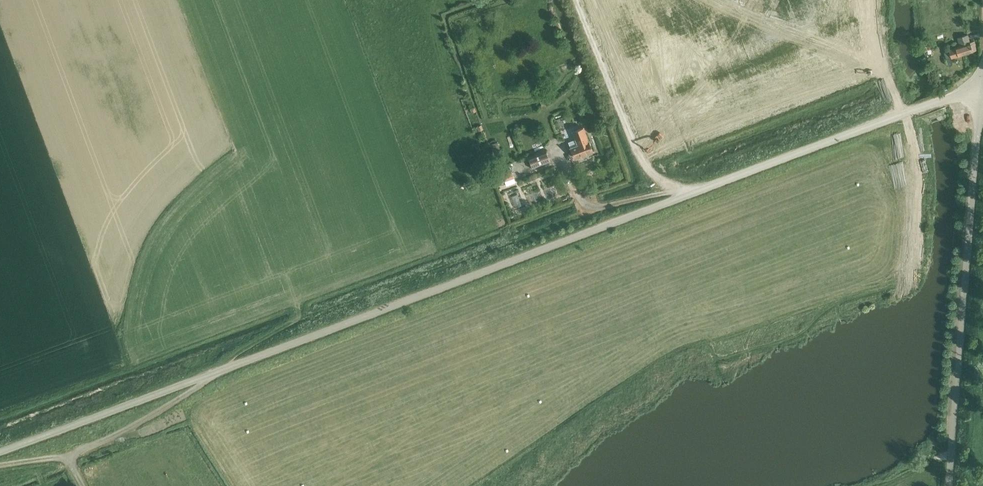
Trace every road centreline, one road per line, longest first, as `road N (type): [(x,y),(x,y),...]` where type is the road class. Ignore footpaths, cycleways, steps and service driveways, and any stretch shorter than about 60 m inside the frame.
road 1 (unclassified): [(982,97),(919,109),(0,451)]
road 2 (tertiary): [(949,485),(982,97)]
road 3 (track): [(686,195),(639,155),(575,0)]

